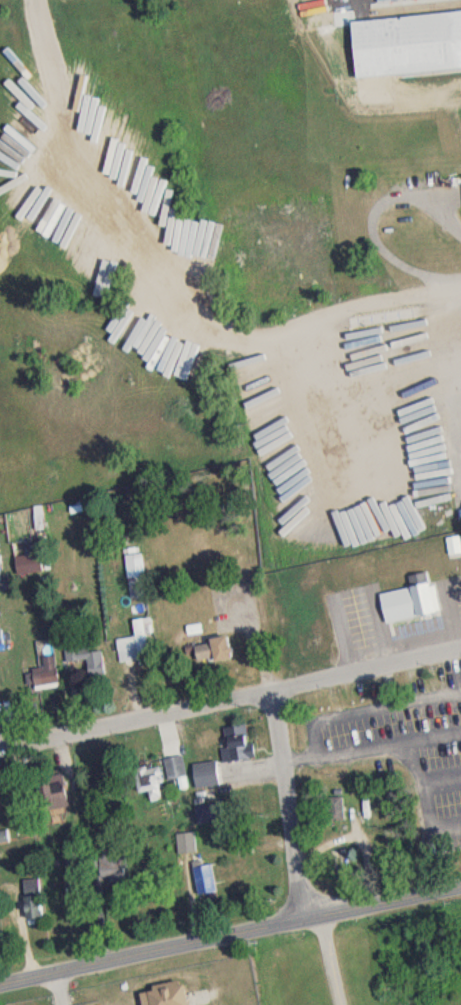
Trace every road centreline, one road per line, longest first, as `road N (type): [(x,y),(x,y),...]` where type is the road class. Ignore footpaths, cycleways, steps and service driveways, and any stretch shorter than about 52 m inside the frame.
road 1 (residential): [(0,750),(460,650)]
road 2 (tertiary): [(0,984),(460,886)]
road 3 (residential): [(299,919),(273,687)]

